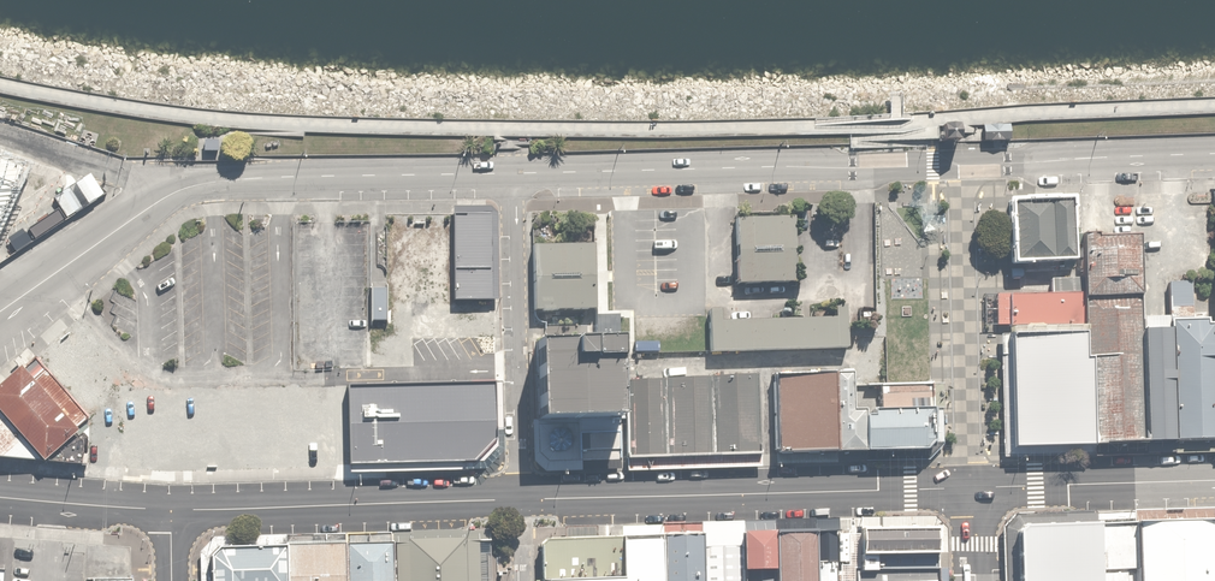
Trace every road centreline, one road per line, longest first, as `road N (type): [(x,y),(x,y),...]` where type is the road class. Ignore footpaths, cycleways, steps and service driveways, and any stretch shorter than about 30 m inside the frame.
road 1 (tertiary): [(966,164),(512,172)]
road 2 (residential): [(974,486),(524,499)]
road 3 (residential): [(524,499),(174,509)]
road 4 (tertiary): [(512,172),(259,177),(170,194)]
road 5 (residential): [(524,499),(512,172)]
road 6 (residential): [(966,164),(974,486)]
road 7 (tertiary): [(1214,154),(966,164)]
road 8 (residential): [(1214,480),(974,486)]
road 9 (tertiary): [(170,194),(0,311)]
road 10 (unclassified): [(0,135),(170,194)]
road 11 (residential): [(174,509),(0,497)]

